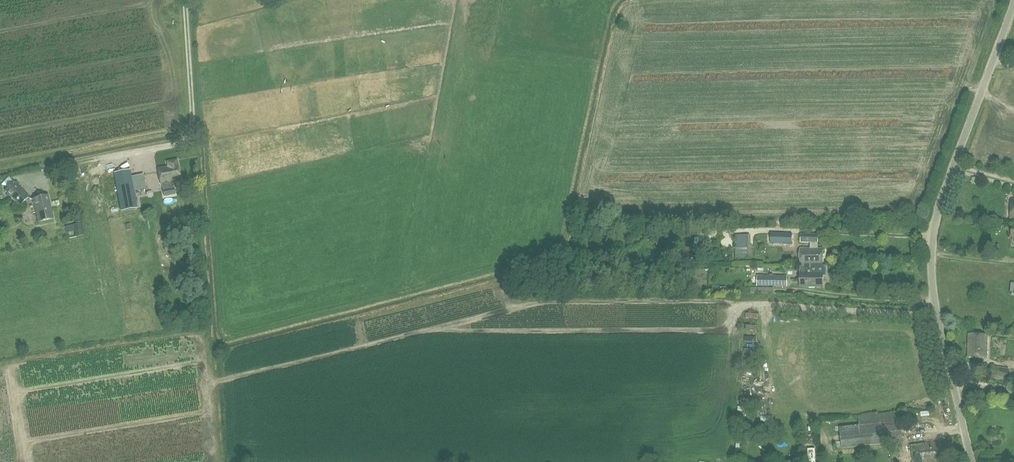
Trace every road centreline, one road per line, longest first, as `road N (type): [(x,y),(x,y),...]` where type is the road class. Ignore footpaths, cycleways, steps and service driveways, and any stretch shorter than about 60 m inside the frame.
road 1 (unclassified): [(970,461),(939,330),(932,250),(940,201),(1010,0)]
road 2 (track): [(186,136),(51,168)]
road 3 (track): [(184,0),(186,136)]

